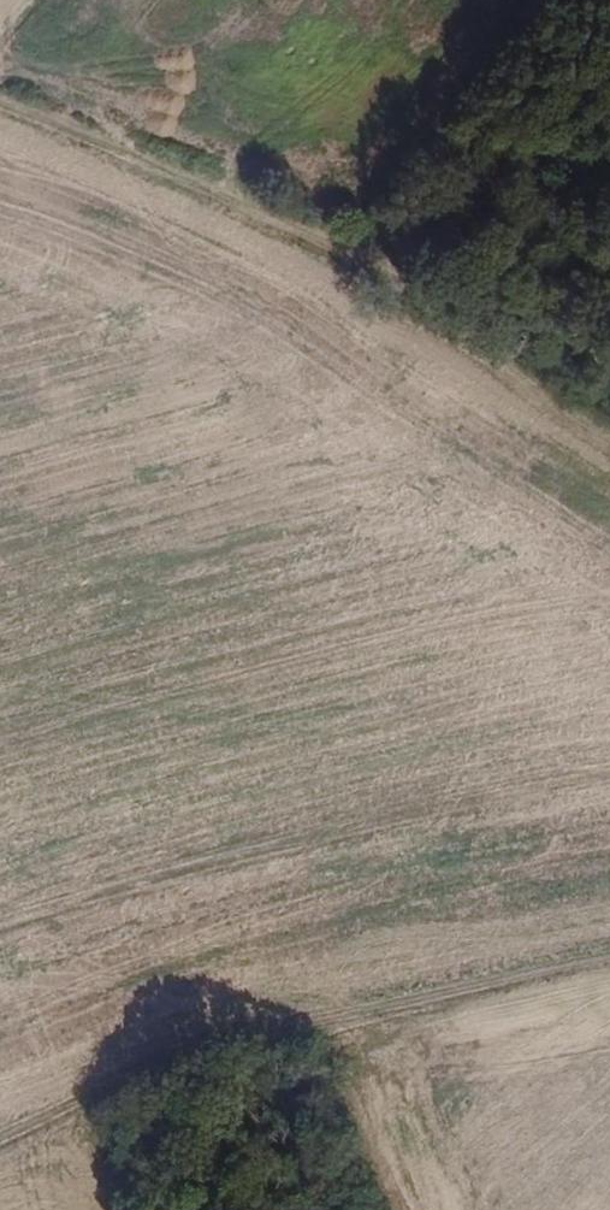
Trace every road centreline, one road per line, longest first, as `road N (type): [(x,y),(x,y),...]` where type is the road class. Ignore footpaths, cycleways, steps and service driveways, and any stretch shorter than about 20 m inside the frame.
road 1 (track): [(0,103),(197,181),(372,268),(609,445)]
road 2 (track): [(0,1134),(109,1086),(609,957)]

